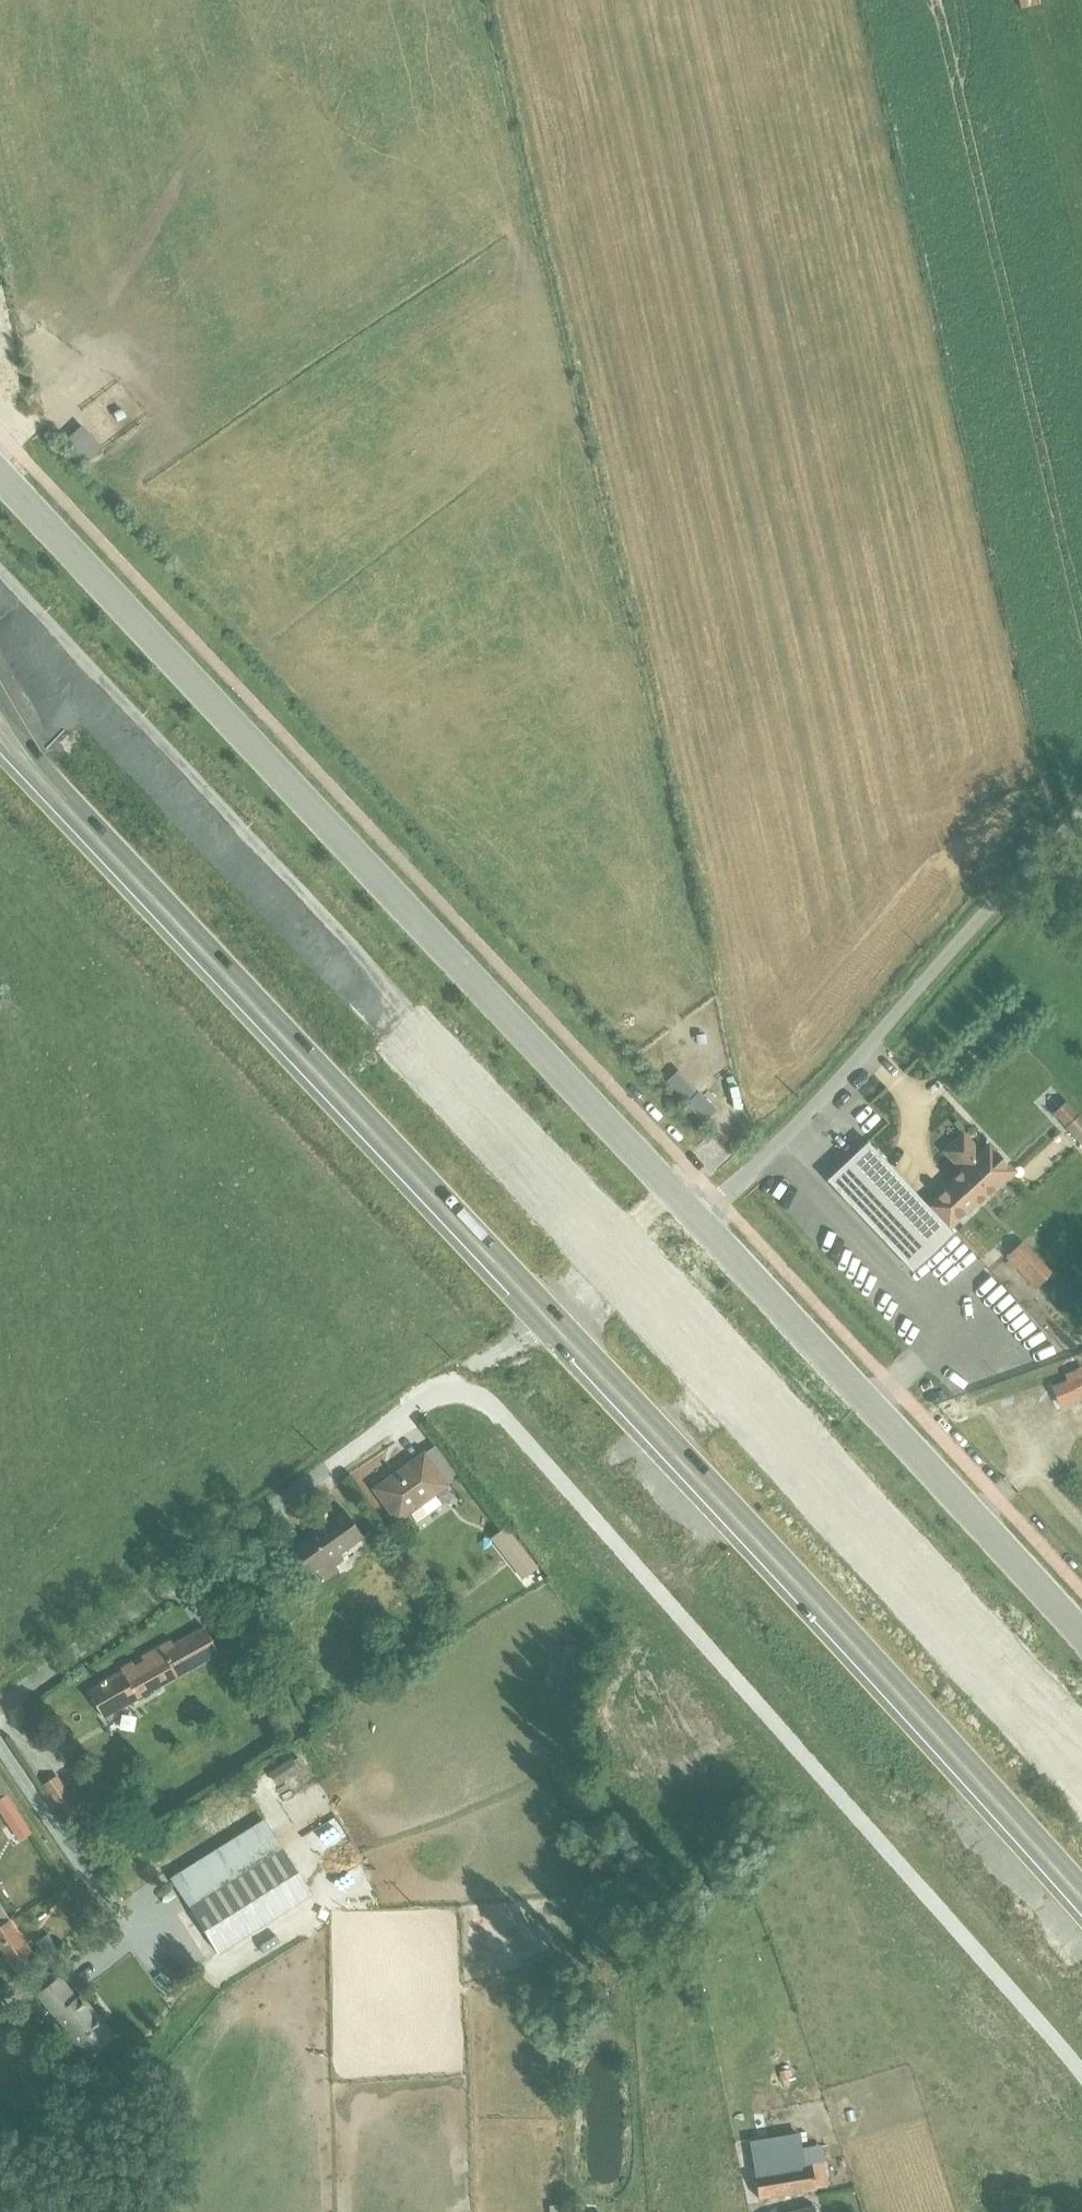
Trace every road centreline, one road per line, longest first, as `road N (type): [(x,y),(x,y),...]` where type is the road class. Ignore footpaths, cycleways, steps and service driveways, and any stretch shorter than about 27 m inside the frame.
road 1 (motorway): [(0,731),(1081,1895)]
road 2 (motorway): [(1081,1771),(0,610)]
road 3 (unclassified): [(703,1215),(0,465)]
road 4 (unclassified): [(1081,2077),(503,1413),(439,1392)]
road 5 (unclassified): [(1081,1632),(703,1215)]
road 6 (unclassified): [(703,1215),(1081,813)]
road 7 (residential): [(0,1704),(439,1392)]

